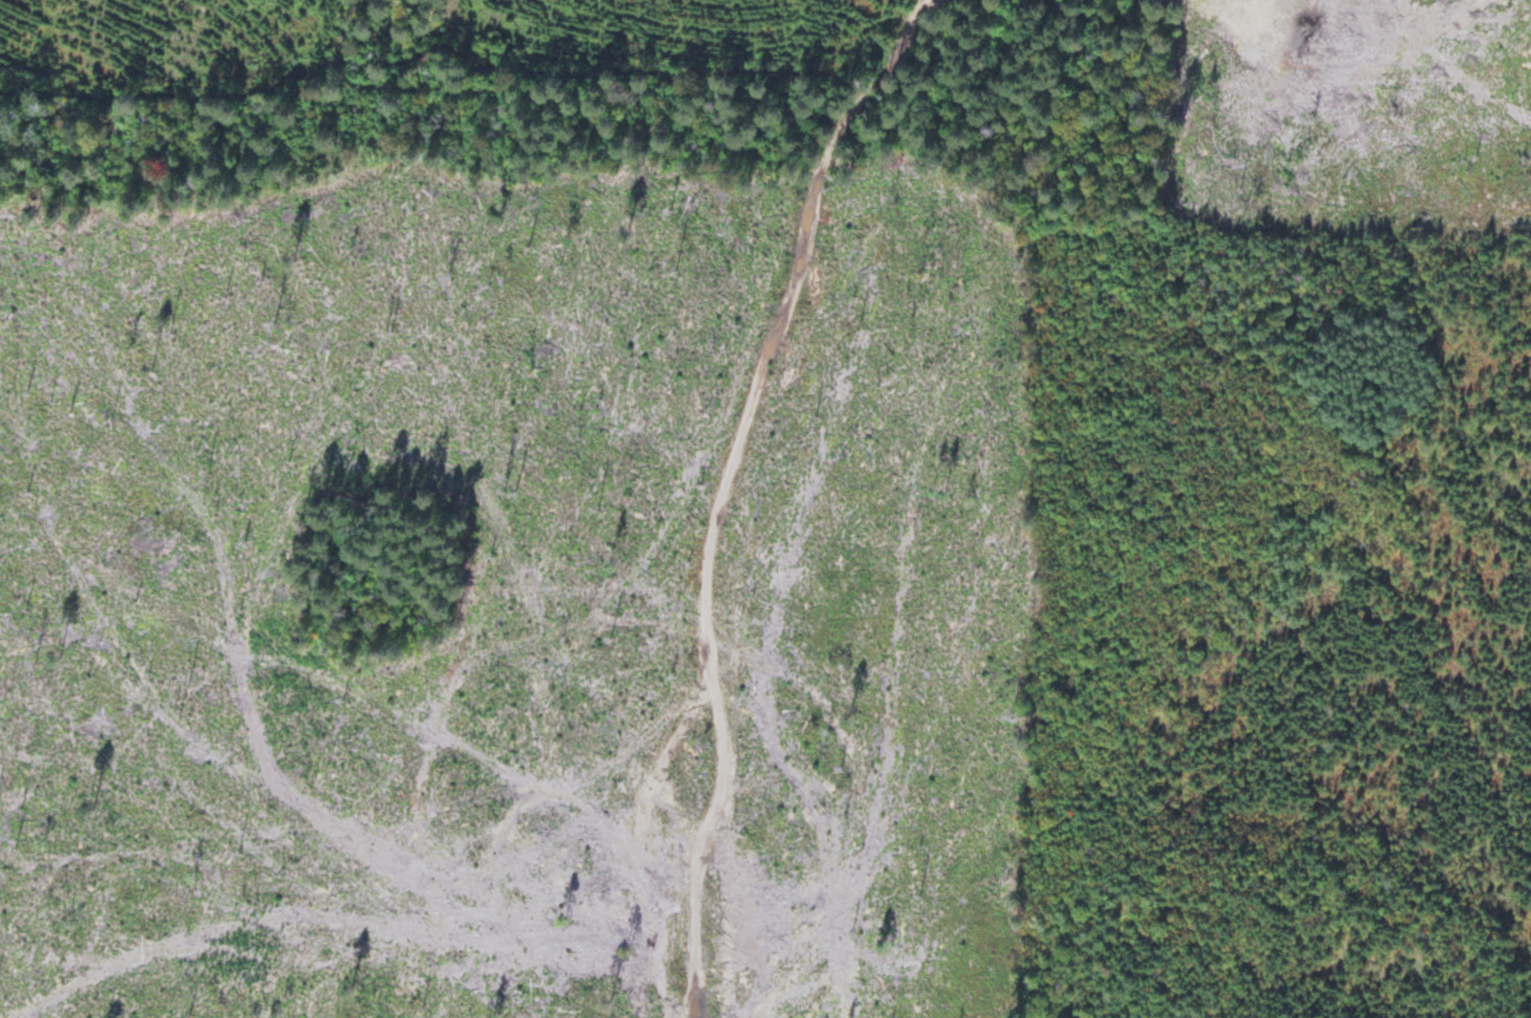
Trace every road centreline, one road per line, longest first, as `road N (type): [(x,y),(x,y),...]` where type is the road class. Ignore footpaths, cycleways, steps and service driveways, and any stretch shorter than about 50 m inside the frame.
road 1 (track): [(665,1017),(634,829),(727,586),(799,251),(846,121),(895,58),(926,0)]

